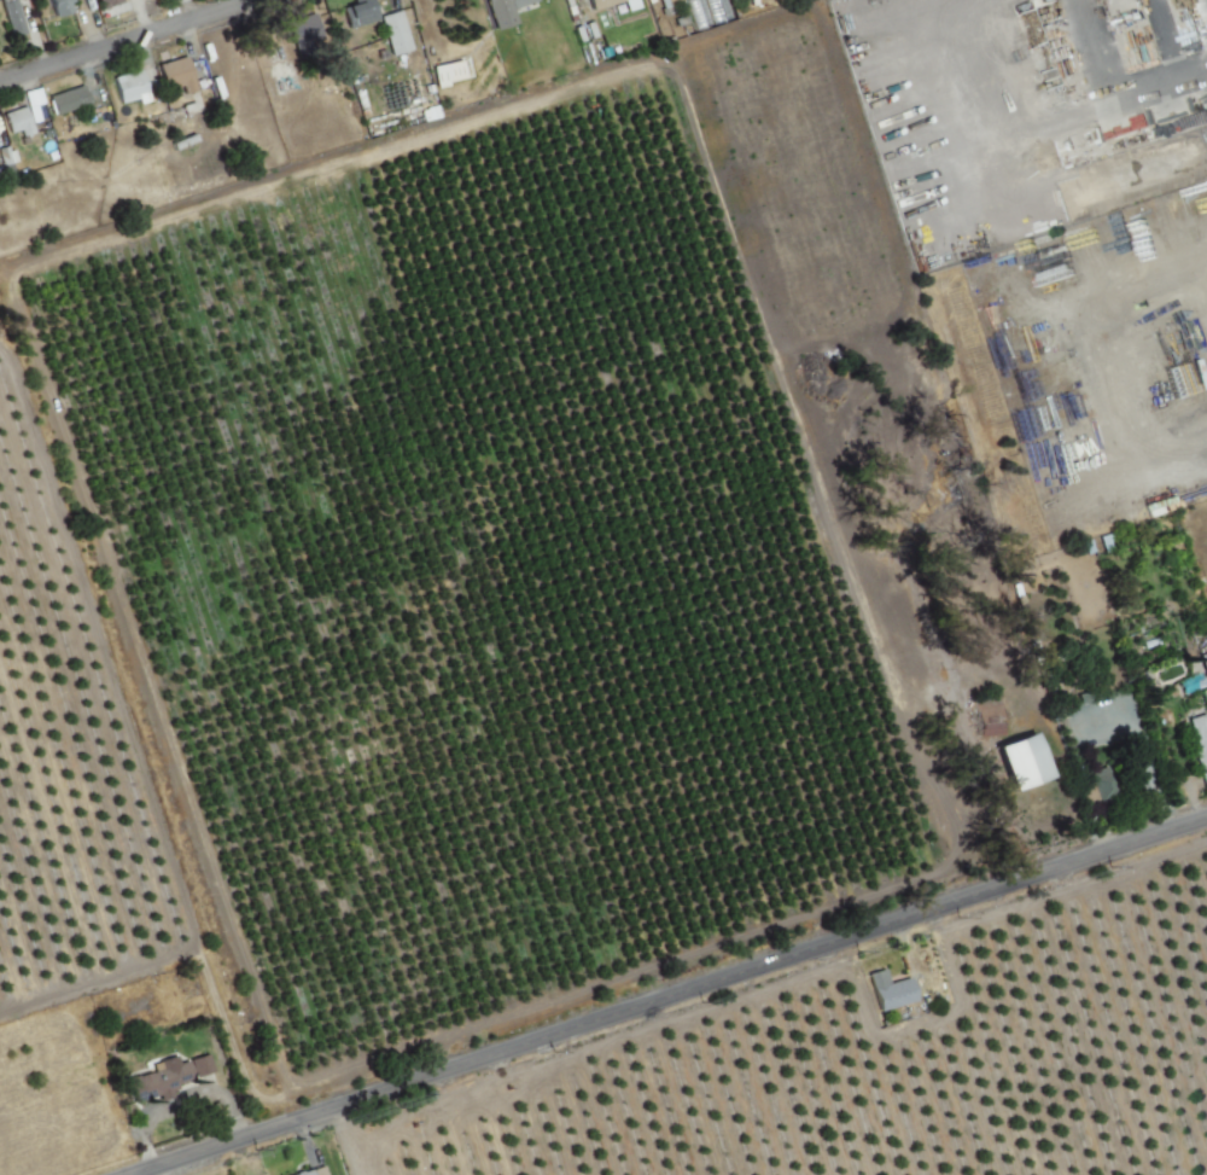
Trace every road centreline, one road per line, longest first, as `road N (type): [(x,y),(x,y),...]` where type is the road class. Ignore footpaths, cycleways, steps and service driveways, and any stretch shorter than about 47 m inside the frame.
road 1 (residential): [(134,1174),(1206,820)]
road 2 (residential): [(0,84),(256,0)]

